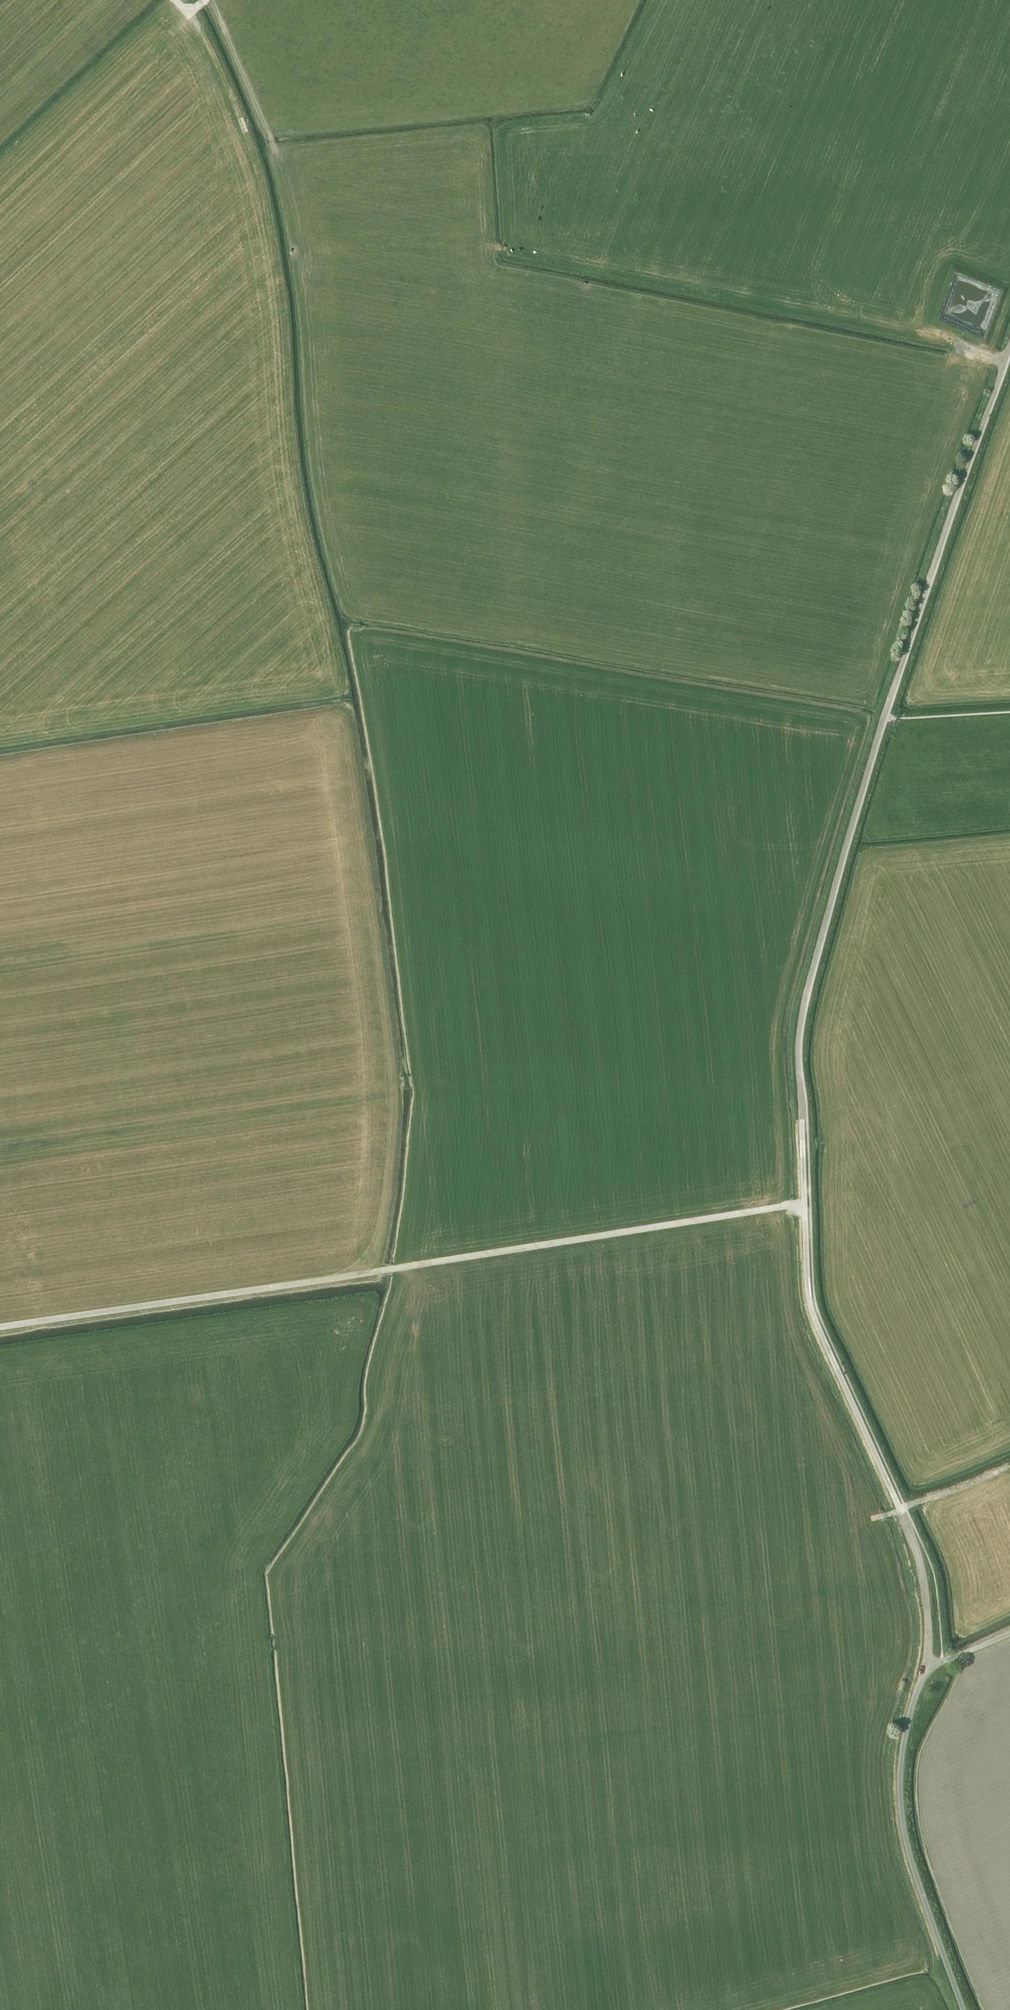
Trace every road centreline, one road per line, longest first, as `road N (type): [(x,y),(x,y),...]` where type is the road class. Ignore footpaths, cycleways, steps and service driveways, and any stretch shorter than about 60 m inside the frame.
road 1 (track): [(924,1676),(928,1607),(915,1546),(810,1301),(797,1046),(885,716),(1009,346)]
road 2 (unclassified): [(964,2009),(910,1855),(901,1789),(915,1698),(943,1660)]

